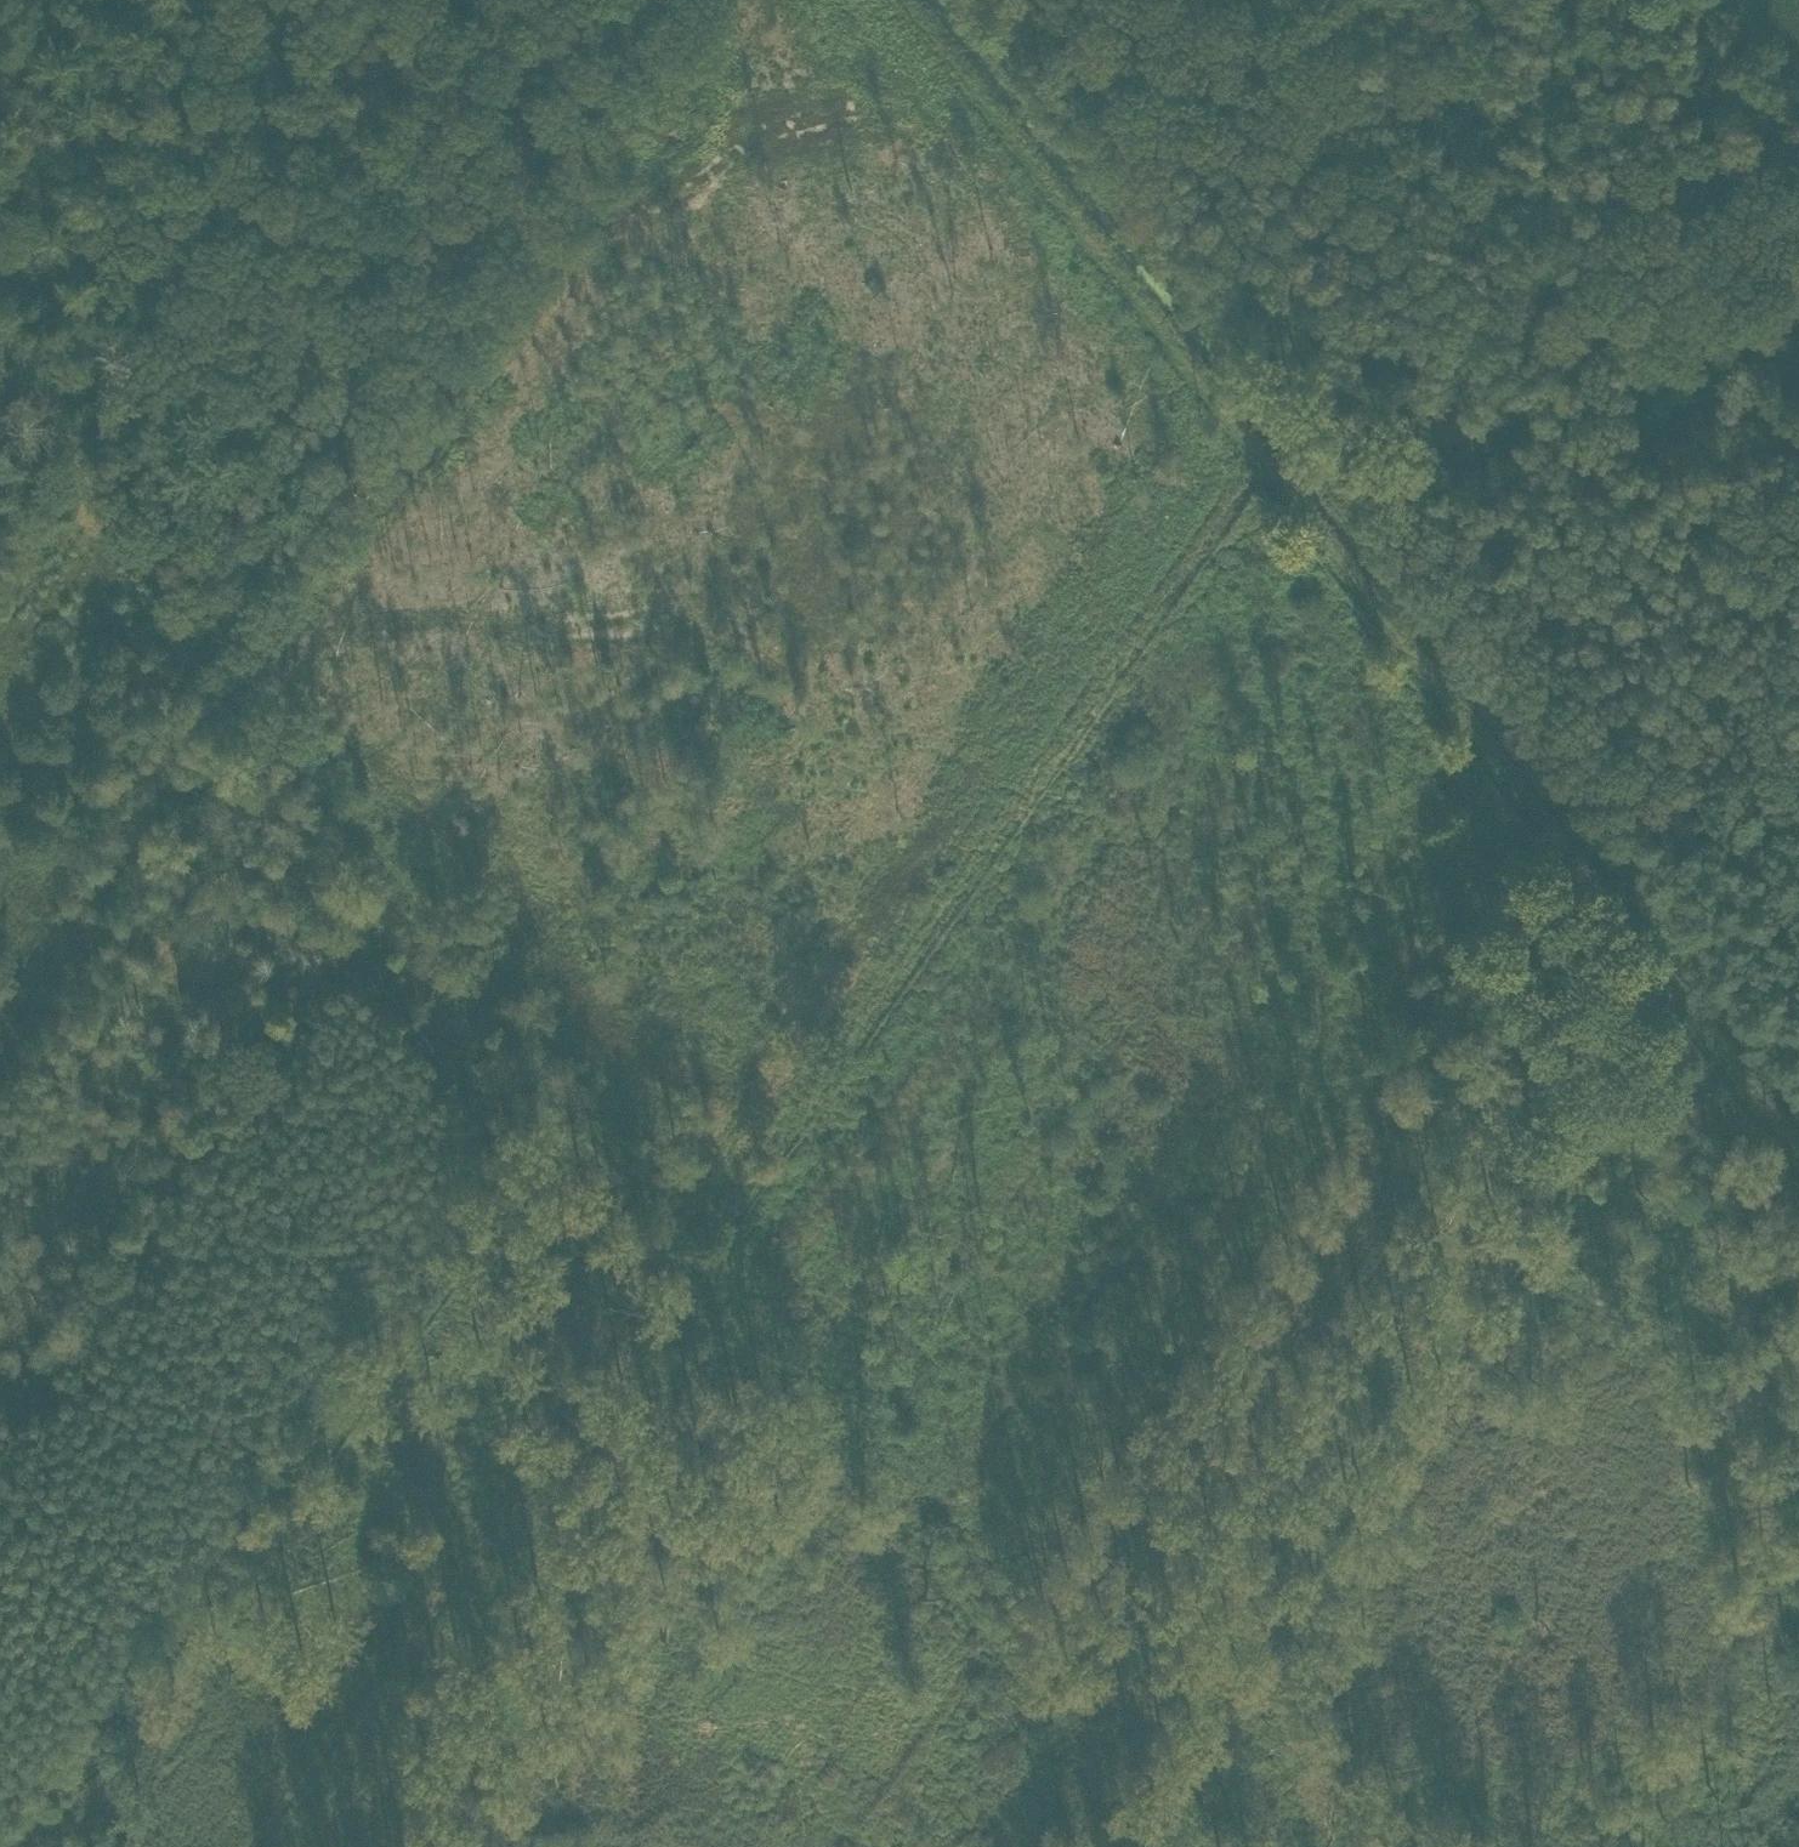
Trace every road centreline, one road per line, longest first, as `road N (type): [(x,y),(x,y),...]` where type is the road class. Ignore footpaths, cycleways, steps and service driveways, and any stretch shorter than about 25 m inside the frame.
road 1 (track): [(918,0),(1798,1167)]

